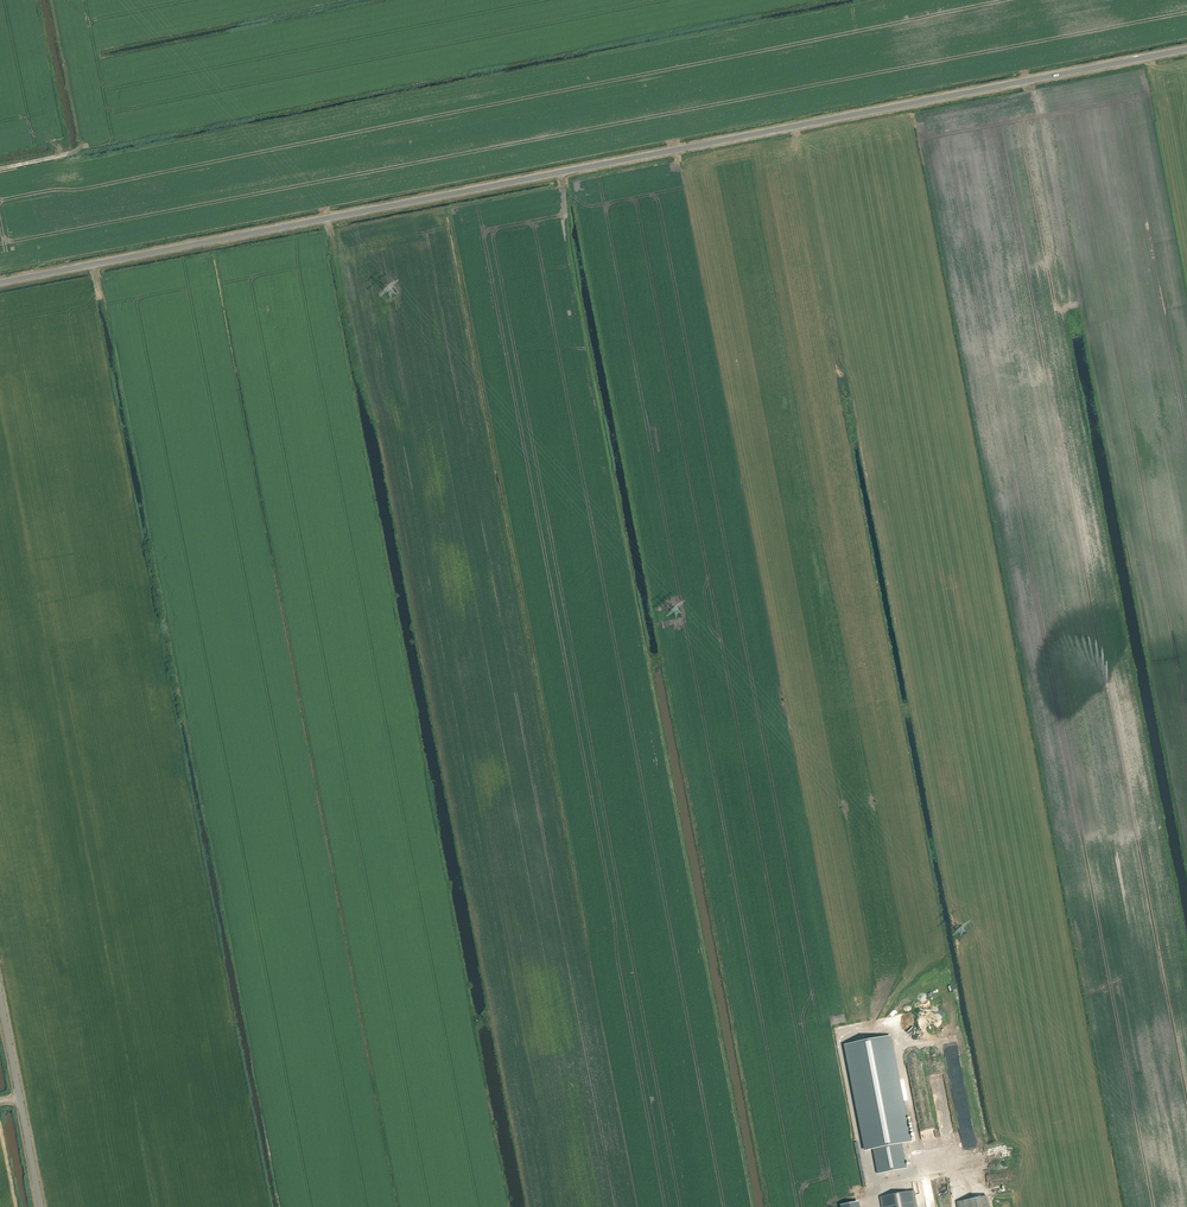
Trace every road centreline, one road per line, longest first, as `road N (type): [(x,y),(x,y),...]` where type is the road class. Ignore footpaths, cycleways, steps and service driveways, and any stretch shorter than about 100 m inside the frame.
road 1 (unclassified): [(0,281),(1186,49)]
road 2 (unclassified): [(41,1206),(0,997)]

